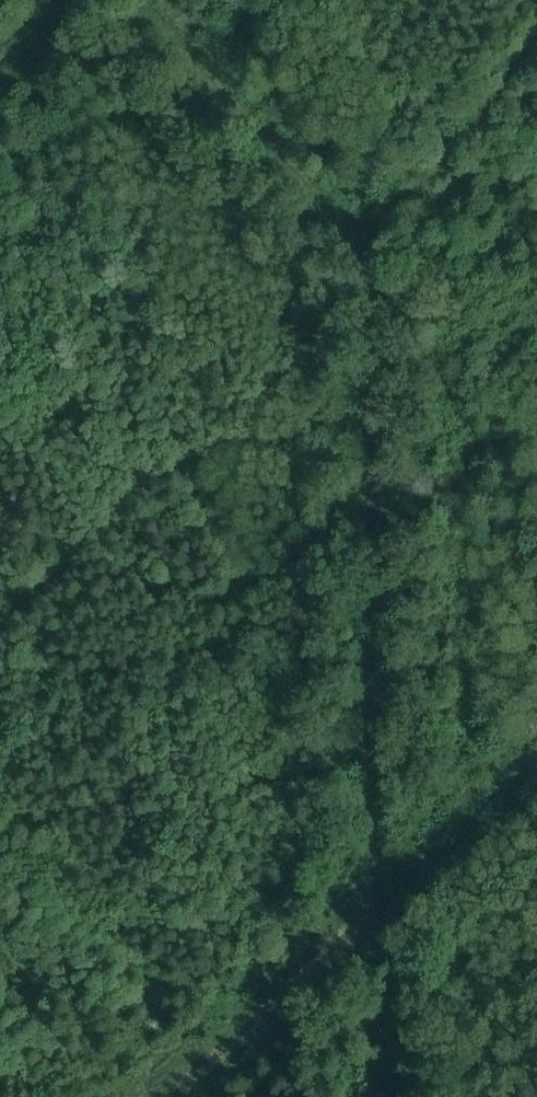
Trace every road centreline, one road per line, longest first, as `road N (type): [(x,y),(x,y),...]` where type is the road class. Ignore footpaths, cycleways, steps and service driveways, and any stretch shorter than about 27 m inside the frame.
road 1 (track): [(147,0),(372,242),(381,1096)]
road 2 (track): [(0,642),(191,463),(226,449),(379,431)]
road 3 (track): [(536,49),(372,242)]

